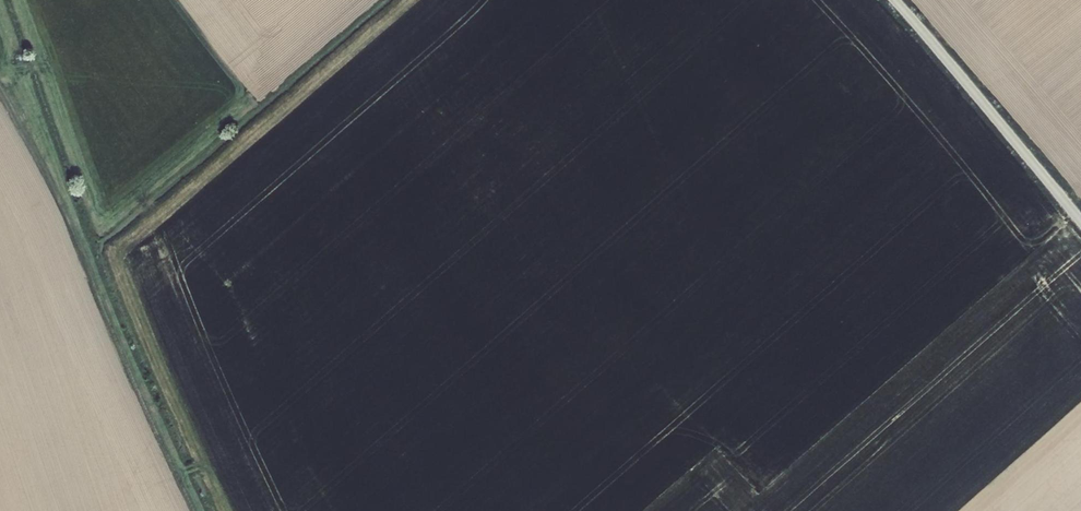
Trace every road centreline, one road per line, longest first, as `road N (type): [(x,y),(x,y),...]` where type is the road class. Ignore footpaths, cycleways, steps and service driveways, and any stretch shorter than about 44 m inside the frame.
road 1 (unclassified): [(895,0),(1080,221)]

